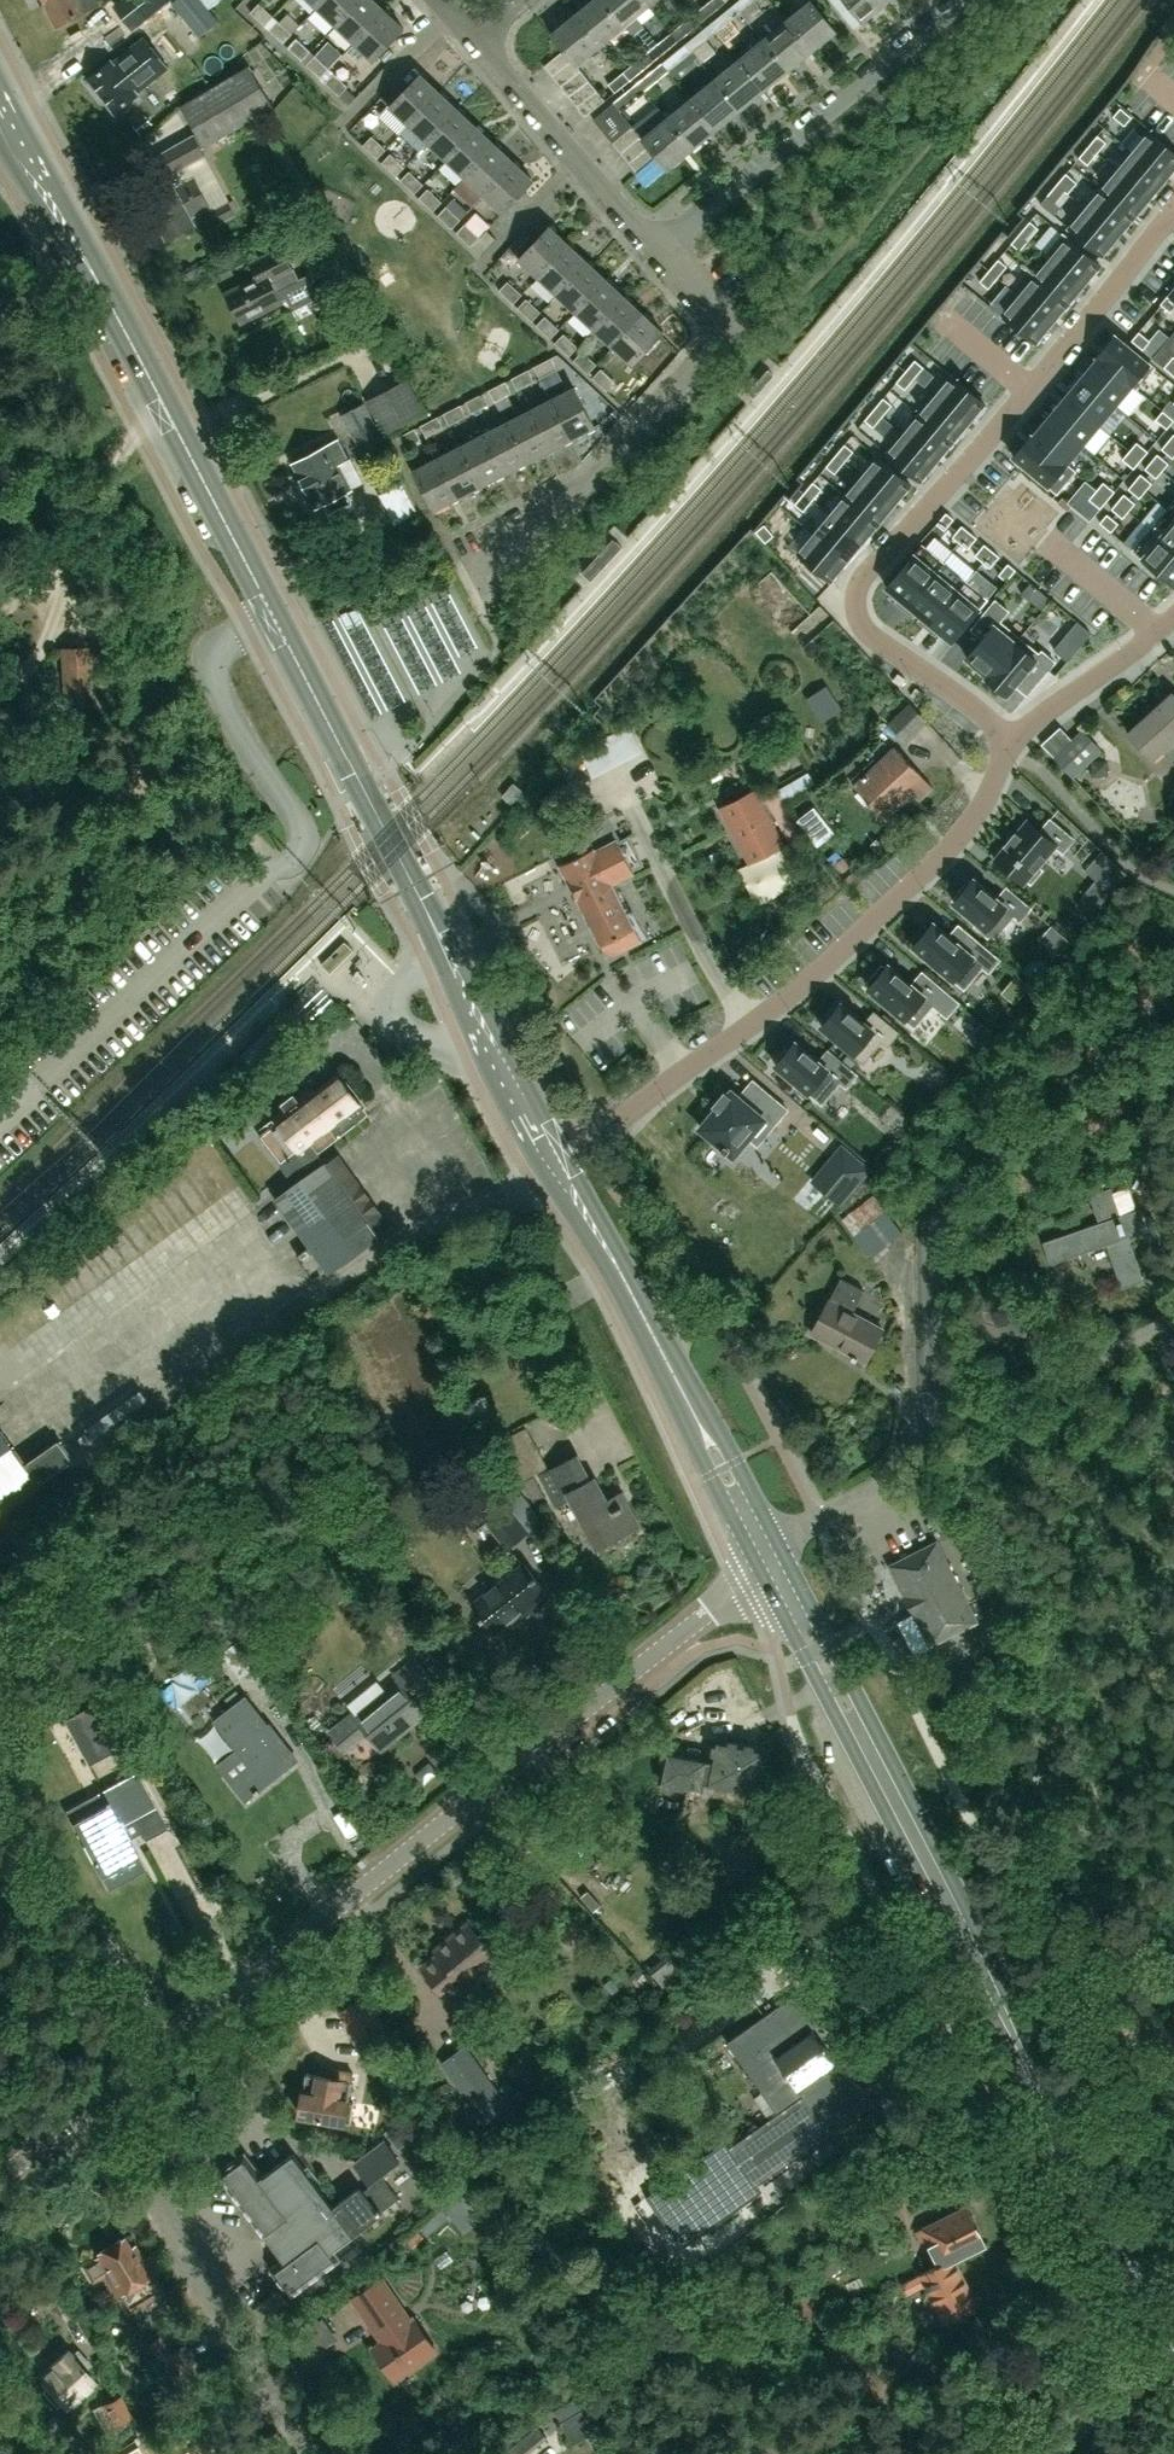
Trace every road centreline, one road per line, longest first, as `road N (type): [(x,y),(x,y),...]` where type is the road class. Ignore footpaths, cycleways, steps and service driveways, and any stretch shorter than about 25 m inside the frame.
road 1 (secondary): [(557,1162),(0,105)]
road 2 (secondary): [(1173,2350),(769,1557)]
road 3 (residential): [(103,2100),(769,1557)]
road 4 (residential): [(557,1162),(749,1026),(895,902),(977,813),(1013,740)]
road 5 (residential): [(1173,219),(869,572),(856,598),(860,625)]
road 6 (residential): [(1173,1320),(933,1435),(875,1491),(817,1518),(769,1557)]
road 7 (residential): [(483,583),(713,344),(717,314),(659,246)]
road 8 (secondary): [(769,1557),(557,1162)]
road 9 (residential): [(303,2453),(103,2100)]
road 10 (residential): [(659,246),(964,0)]
road 11 (track): [(1173,1069),(959,1255),(929,1270)]
road 12 (residential): [(659,246),(476,37)]
road 13 (residential): [(1013,740),(1173,616)]
road 14 (residential): [(860,625),(1013,740)]
road 15 (residential): [(0,2183),(103,2100)]

